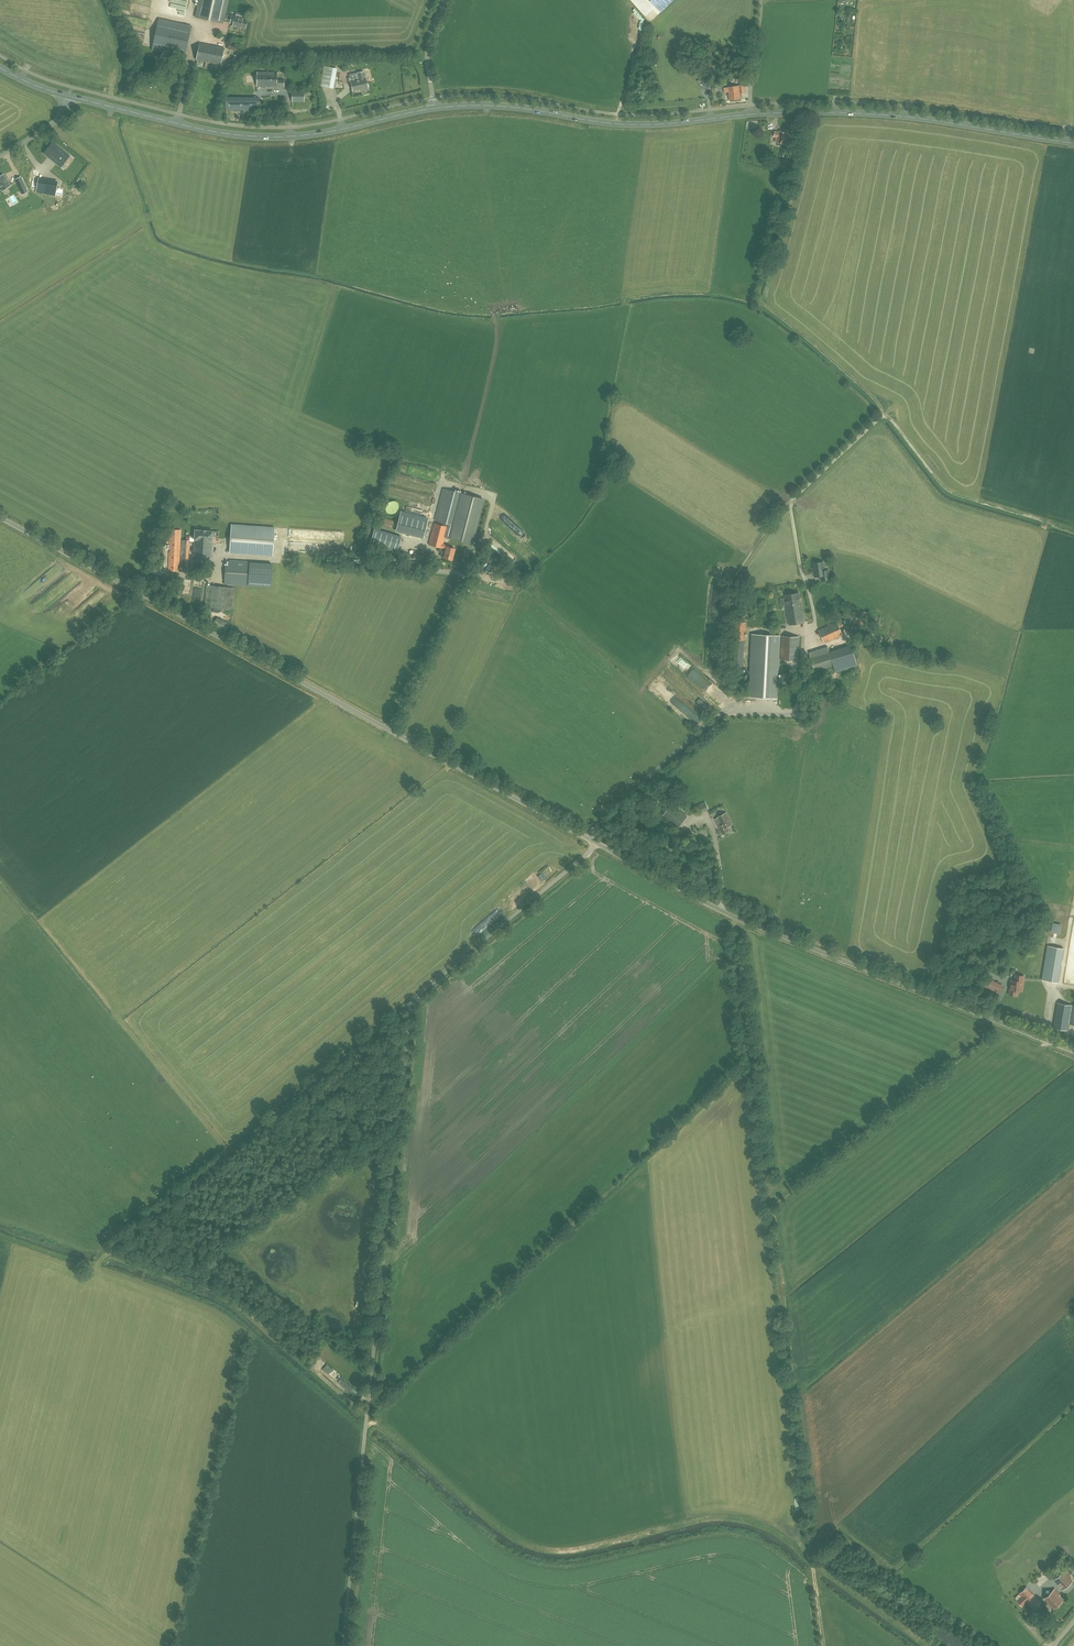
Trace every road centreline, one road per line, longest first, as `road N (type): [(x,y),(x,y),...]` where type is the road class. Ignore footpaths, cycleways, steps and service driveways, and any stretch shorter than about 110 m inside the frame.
road 1 (track): [(406,1006),(106,1254),(226,1299),(515,1540),(550,1552),(593,1548),(741,1518),(792,1544),(927,1645)]
road 2 (unclassified): [(339,1645),(406,1006),(599,842)]
road 3 (track): [(730,912),(821,1645)]
road 4 (unclassified): [(599,842),(0,517)]
road 5 (secondary): [(1073,143),(889,115),(776,112),(650,125),(509,108),(434,109)]
road 6 (unclassified): [(1073,1051),(755,925),(599,842)]
road 7 (track): [(1046,523),(954,495),(874,398),(764,305),(760,292),(753,315)]
road 8 (secondary): [(434,109),(260,137),(68,96)]
road 9 (track): [(885,414),(794,499),(799,565),(816,624),(806,631)]
road 10 (track): [(760,292),(807,112)]

